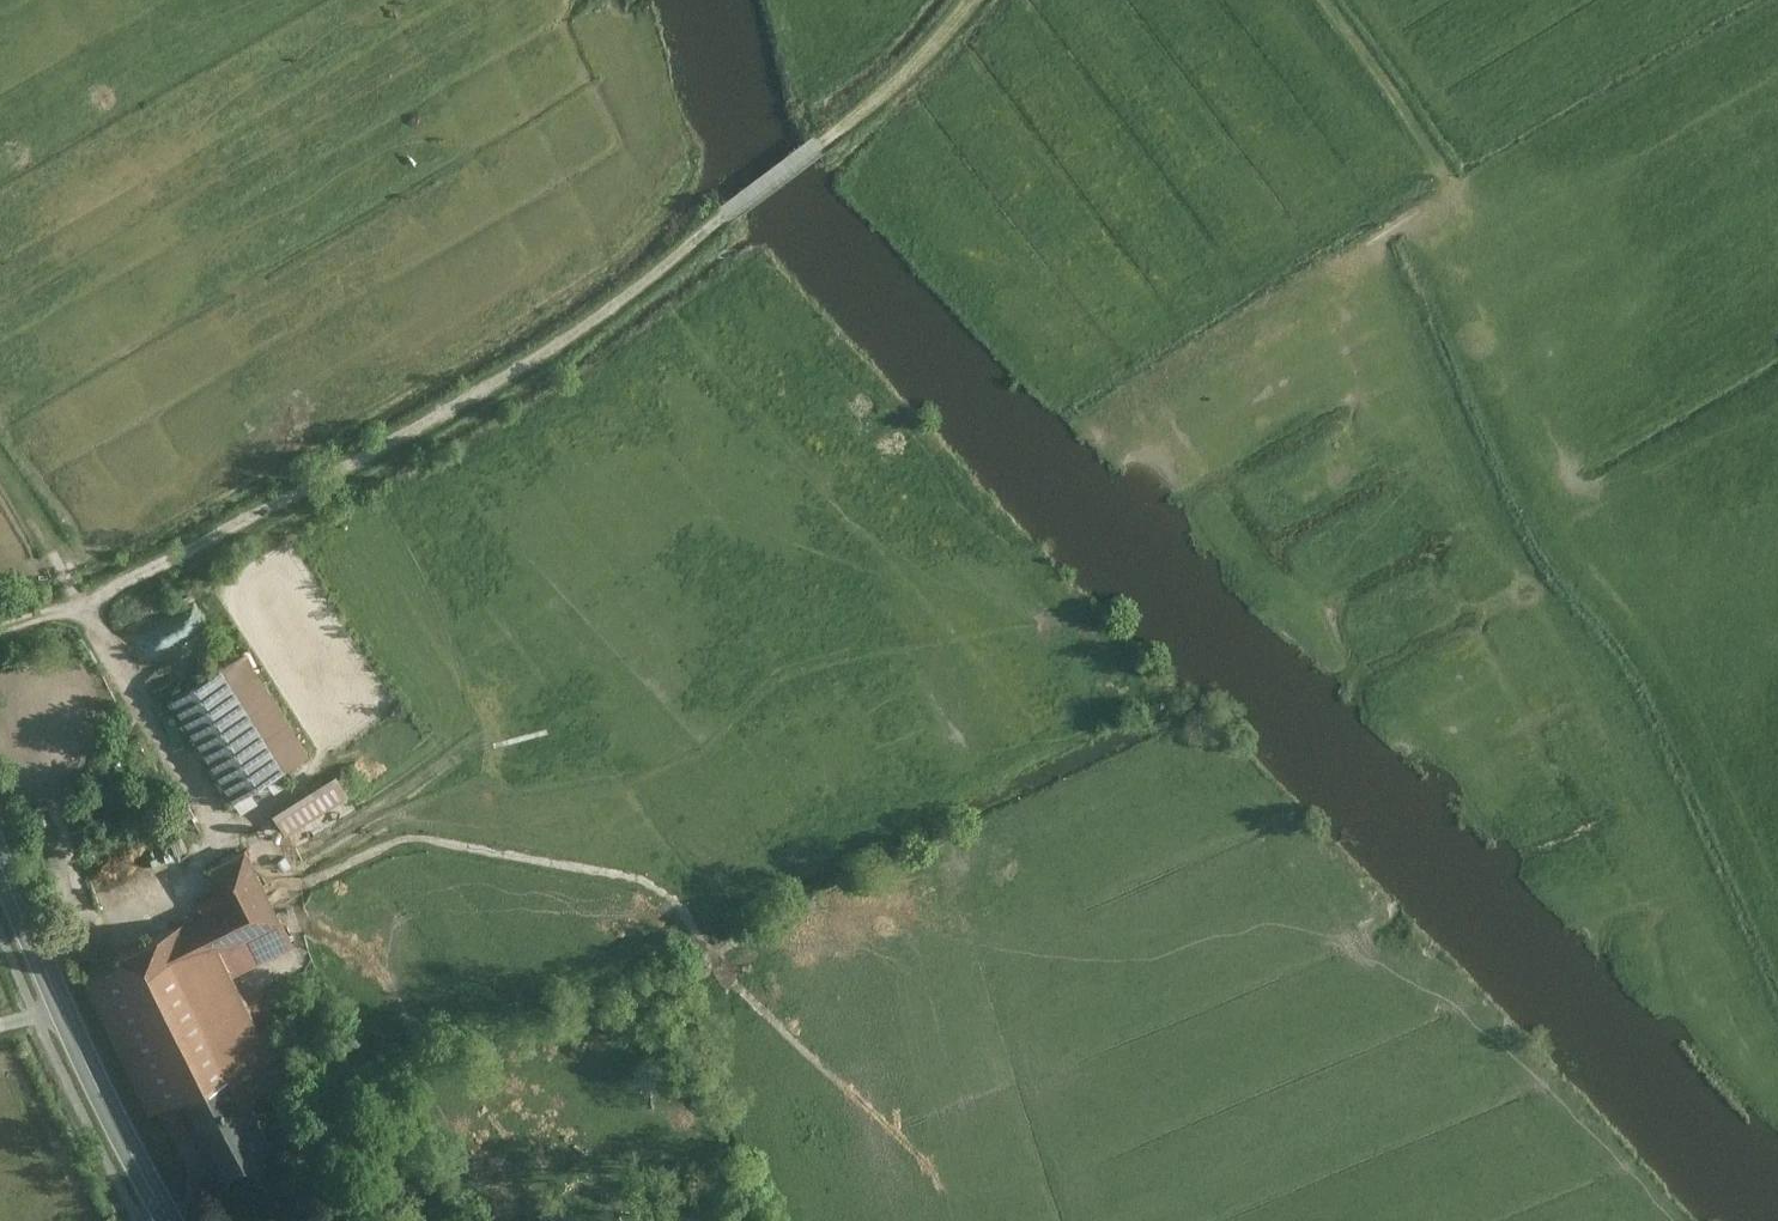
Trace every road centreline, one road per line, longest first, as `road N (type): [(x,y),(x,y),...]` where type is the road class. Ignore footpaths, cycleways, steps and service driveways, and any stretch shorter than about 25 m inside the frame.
road 1 (track): [(0,632),(110,603),(480,396),(608,311),(827,141),(972,0)]
road 2 (tertiary): [(171,1220),(95,1081),(0,864)]

